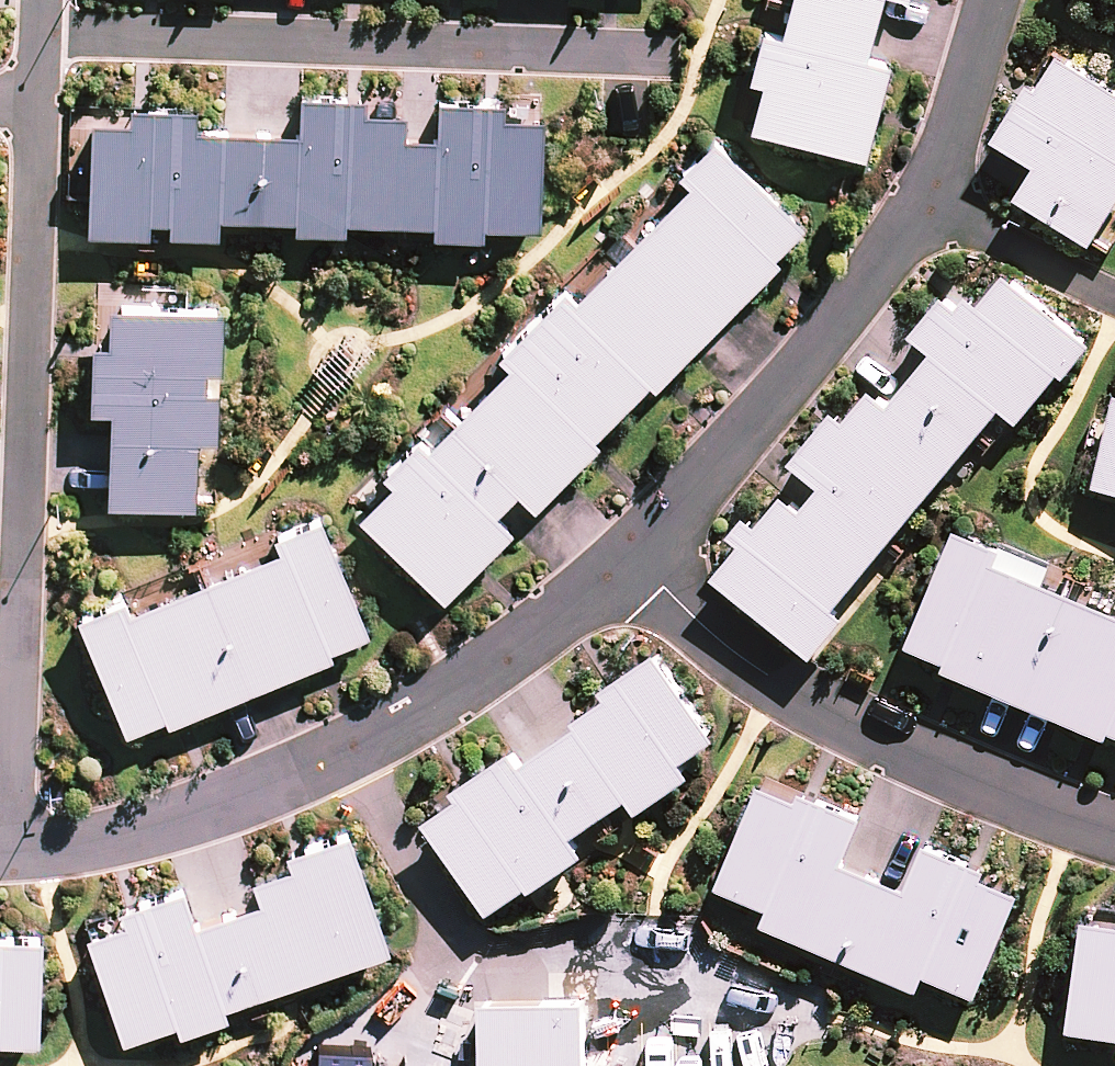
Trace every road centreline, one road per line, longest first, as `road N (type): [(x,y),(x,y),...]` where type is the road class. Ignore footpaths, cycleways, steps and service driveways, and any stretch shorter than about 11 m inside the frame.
road 1 (residential): [(40,104),(13,852)]
road 2 (residential): [(635,555),(526,642),(355,751),(128,834),(13,852)]
road 3 (residential): [(44,35),(663,56)]
road 4 (residential): [(1114,840),(981,791),(760,670),(704,628),(635,555)]
road 5 (residential): [(921,204),(710,475),(635,555)]
road 6 (residential): [(1002,0),(921,204)]
road 7 (residential): [(921,204),(1114,299)]

